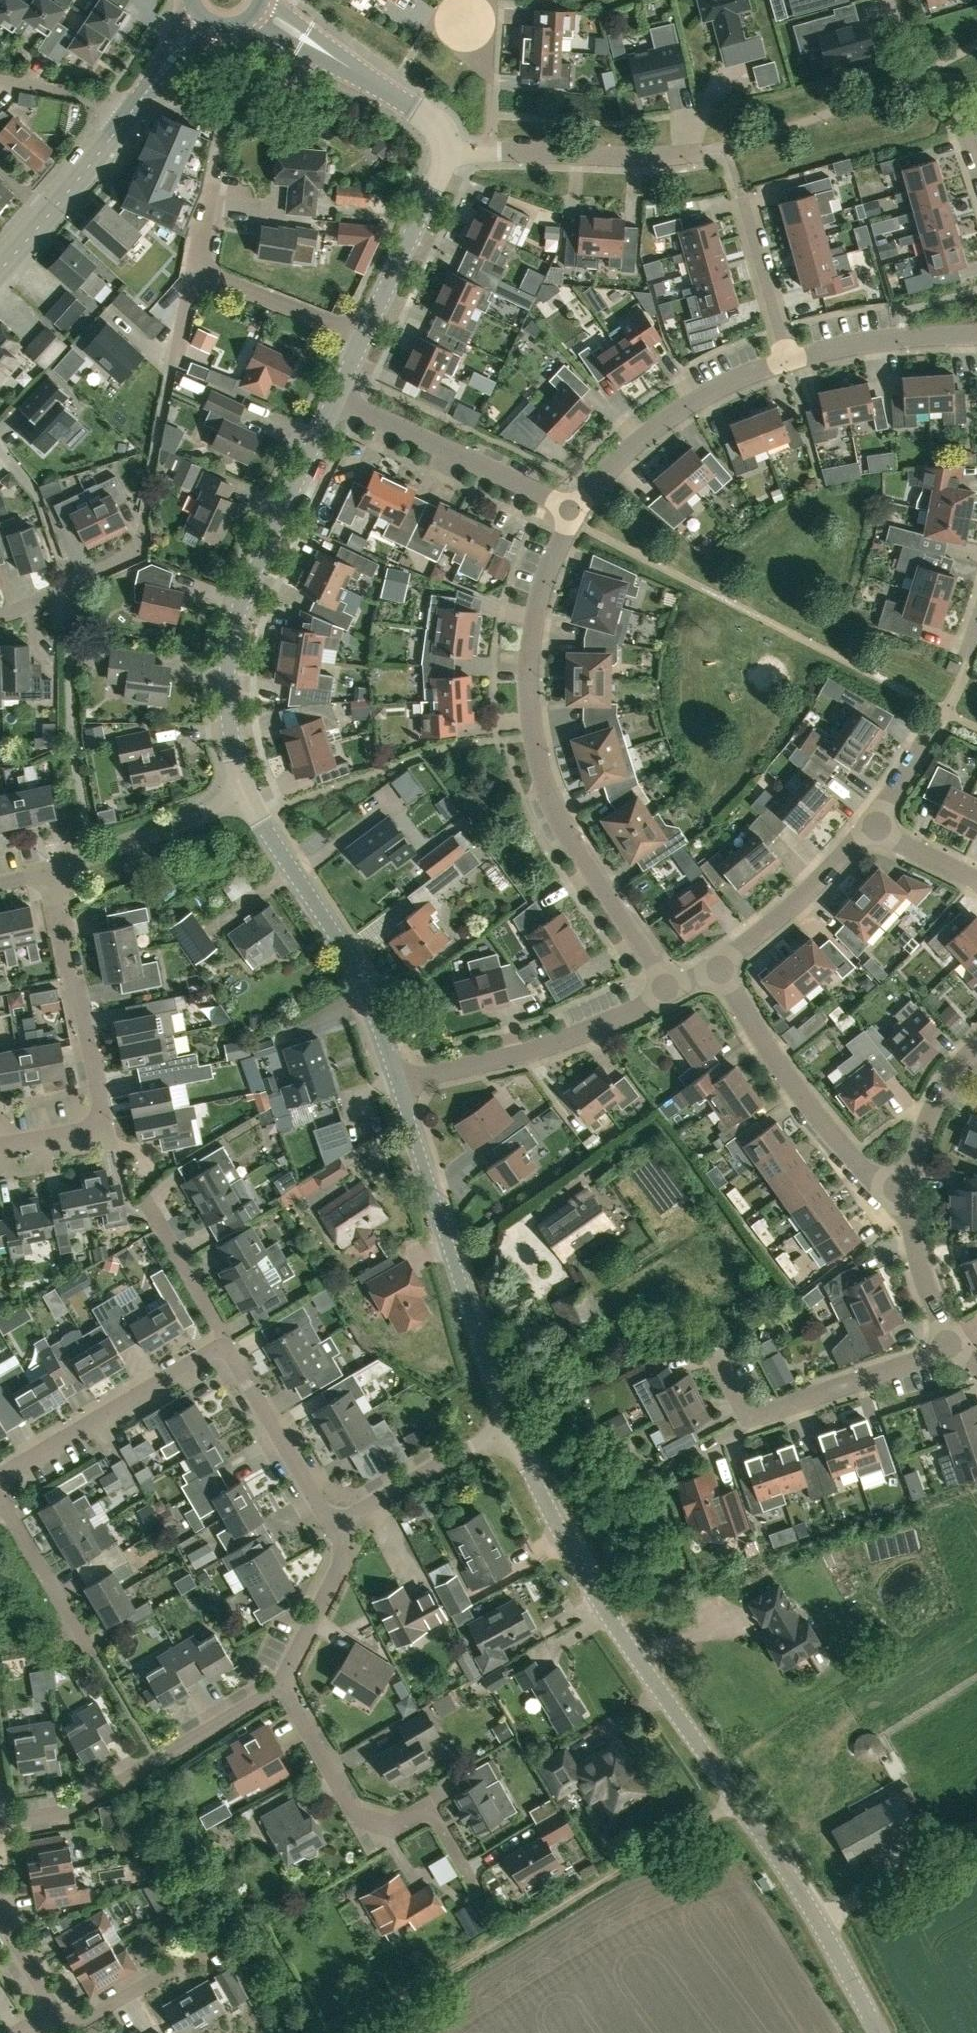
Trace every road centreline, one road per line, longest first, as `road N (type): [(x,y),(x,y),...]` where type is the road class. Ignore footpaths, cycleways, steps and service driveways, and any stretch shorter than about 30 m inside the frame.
road 1 (residential): [(670,994),(540,785),(529,697),(534,617),(574,512)]
road 2 (residential): [(739,1803),(600,1604),(508,1435)]
road 3 (residential): [(246,797),(229,677),(240,602),(336,399)]
road 4 (residential): [(508,1435),(418,1171),(399,1083)]
road 5 (residential): [(0,1146),(85,1133),(101,1110),(52,874)]
road 6 (residential): [(399,1083),(361,983),(246,797)]
road 7 (residential): [(0,1823),(71,1811),(284,1681)]
road 8 (residential): [(910,1191),(854,1168),(716,968)]
road 9 (residential): [(464,1869),(430,1825),(387,1835),(357,1822),(284,1681)]
road 10 (residential): [(399,1083),(526,1058),(670,994)]
road 11 (unclassified): [(880,2032),(739,1803)]
road 12 (residential): [(574,512),(660,428),(788,361)]
road 13 (residential): [(574,512),(336,399)]
road 14 (residential): [(702,152),(444,154)]
road 15 (residential): [(0,1482),(11,1463),(219,1352)]
road 16 (residential): [(444,154),(430,122),(260,12)]
road 17 (residential): [(739,1432),(959,1350)]
road 18 (residential): [(716,968),(870,822)]
road 19 (residential): [(341,1519),(292,1476),(219,1352)]
road 20 (residential): [(52,874),(246,797)]
road 21 (tertiary): [(0,267),(134,109)]
road 22 (residential): [(363,340),(435,190),(444,154)]
road 23 (track): [(810,1919),(976,1821)]
road 24 (residential): [(788,361),(903,339),(976,335)]
road 25 (residential): [(341,1519),(358,1501),(508,1435)]
road 26 (residential): [(363,340),(201,266)]
road 27 (residential): [(284,1681),(341,1519)]
road 28 (residential): [(959,1350),(945,1337),(917,1262),(910,1191)]
road 29 (residential): [(788,361),(742,197)]
road 30 (residential): [(910,1191),(930,1116),(976,1043)]
road 31 (residential): [(48,2031),(195,1962)]
road 32 (residential): [(219,1352),(140,1211)]
road 33 (track): [(602,1881),(739,1803)]
road 34 (residential): [(0,615),(139,543)]
road 35 (residential): [(78,1634),(1,1505)]
road 36 (residential): [(201,266),(220,129)]
road 37 (residential): [(134,109),(0,79)]
road 38 (residential): [(976,886),(870,822)]

